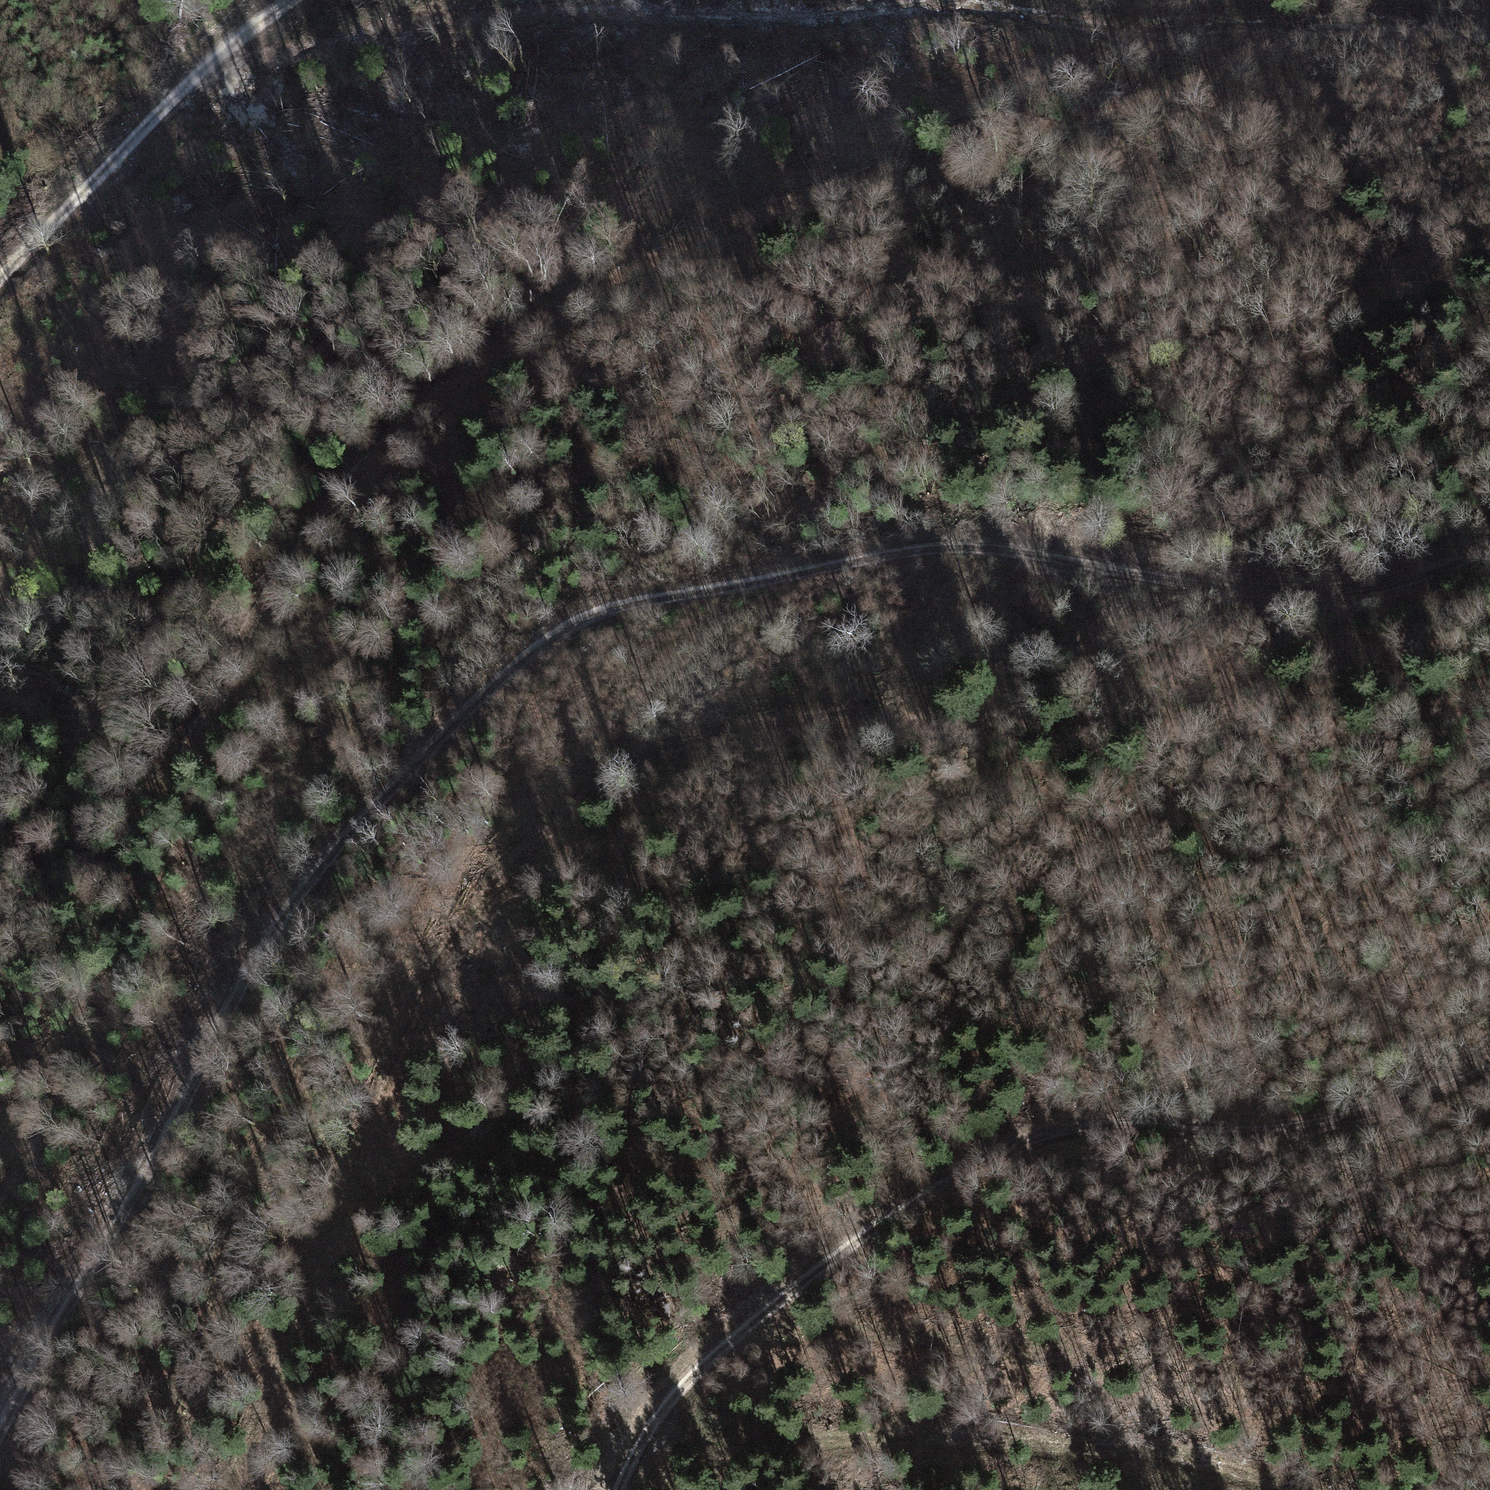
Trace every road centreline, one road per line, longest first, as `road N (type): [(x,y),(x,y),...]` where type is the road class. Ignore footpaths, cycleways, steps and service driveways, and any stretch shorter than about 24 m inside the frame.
road 1 (track): [(0,1436),(251,954),(379,796),(541,642),(593,610),(900,548),(972,542),(1094,552),(1216,583),(1293,592),(1400,582),(1489,542)]
road 2 (track): [(231,1489),(317,1304),(417,1007),(451,943),(581,795),(626,761),(678,738),(908,693),(1043,653),(1216,583)]
road 3 (track): [(180,770),(255,623),(310,538),(369,464),(494,353),(651,259),(776,204),(988,137),(1157,100),(1345,23)]
road 4 (track): [(214,60),(451,15),(761,13),(932,2),(1489,29)]
road 5 (track): [(1489,1075),(1377,1121),(1281,1135),(1088,1133),(998,1161),(772,1309),(663,1398),(614,1489)]
road 6 (track): [(633,1446),(723,1433),(1134,1445),(1310,1489)]
road 7 (track): [(0,277),(283,0)]

